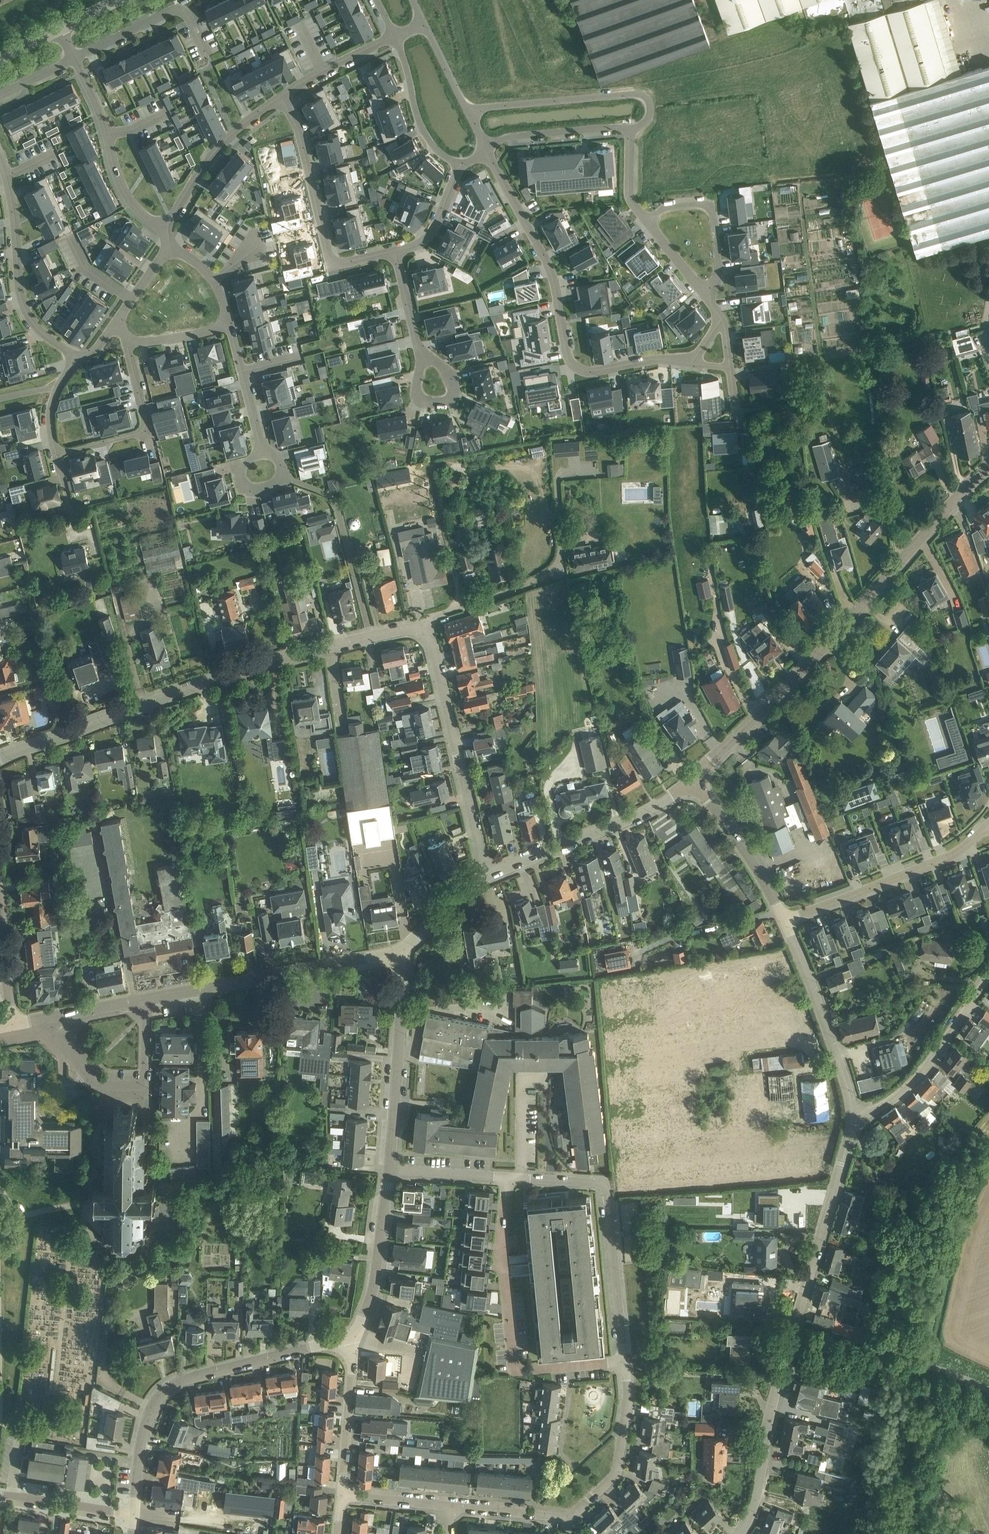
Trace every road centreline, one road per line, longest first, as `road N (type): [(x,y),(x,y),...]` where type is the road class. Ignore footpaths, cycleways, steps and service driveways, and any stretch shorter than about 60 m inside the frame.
road 1 (residential): [(0,757),(294,655),(425,630)]
road 2 (residential): [(739,1533),(755,1506),(770,1418),(853,1117)]
road 3 (tertiary): [(694,780),(988,464)]
road 4 (residential): [(486,149),(552,274),(576,368),(691,363)]
road 5 (unclassified): [(133,1514),(144,1433),(165,1390),(351,1339)]
road 6 (residential): [(508,1177),(501,1238),(515,1370),(624,1361)]
road 7 (residential): [(624,1361),(606,1186),(523,1177)]
road 8 (tertiary): [(144,999),(399,953)]
road 9 (track): [(899,562),(882,454),(841,463),(822,357)]
road 10 (residential): [(425,630),(486,875)]
road 11 (residential): [(280,97),(299,131),(328,256),(341,264),(395,252)]
road 12 (tertiary): [(486,875),(631,819),(694,780)]
road 13 (residential): [(0,155),(26,312),(78,357)]
road 14 (residential): [(785,919),(944,860),(987,827)]
road 15 (residential): [(144,999),(145,1087),(98,1083),(39,1019)]
road 16 (residential): [(629,127),(648,118),(640,95),(469,113)]
road 17 (unclassified): [(390,1170),(399,953)]
road 18 (residential): [(853,1117),(841,1059),(785,919)]
road 19 (residential): [(853,1117),(912,1084),(988,977)]
road 20 (residential): [(163,224),(128,198),(74,59)]
road 21 (residential): [(56,453),(148,432),(128,340)]
road 22 (residential): [(566,1517),(616,1474),(624,1361)]
road 23 (unclassified): [(351,1339),(375,1284),(390,1170)]
road 24 (residential): [(280,97),(223,143),(163,224)]
road 25 (residential): [(785,919),(694,780)]
road 26 (residential): [(704,292),(720,272),(712,209),(664,208),(647,222)]
road 27 (residential): [(342,1496),(351,1339)]
road 28 (track): [(454,608),(461,592),(432,461)]
road 29 (residential): [(394,37),(424,134),(460,163)]
road 30 (residential): [(486,149),(510,136),(629,127)]
road 31 (residential): [(133,1514),(0,1495)]
road 32 (residential): [(394,37),(280,97)]
road 33 (residential): [(229,325),(262,448)]
road 34 (residential): [(262,448),(283,468),(275,484),(241,485),(240,463),(254,456)]
road 35 (residential): [(425,358),(417,394),(425,402),(454,395),(435,362)]

